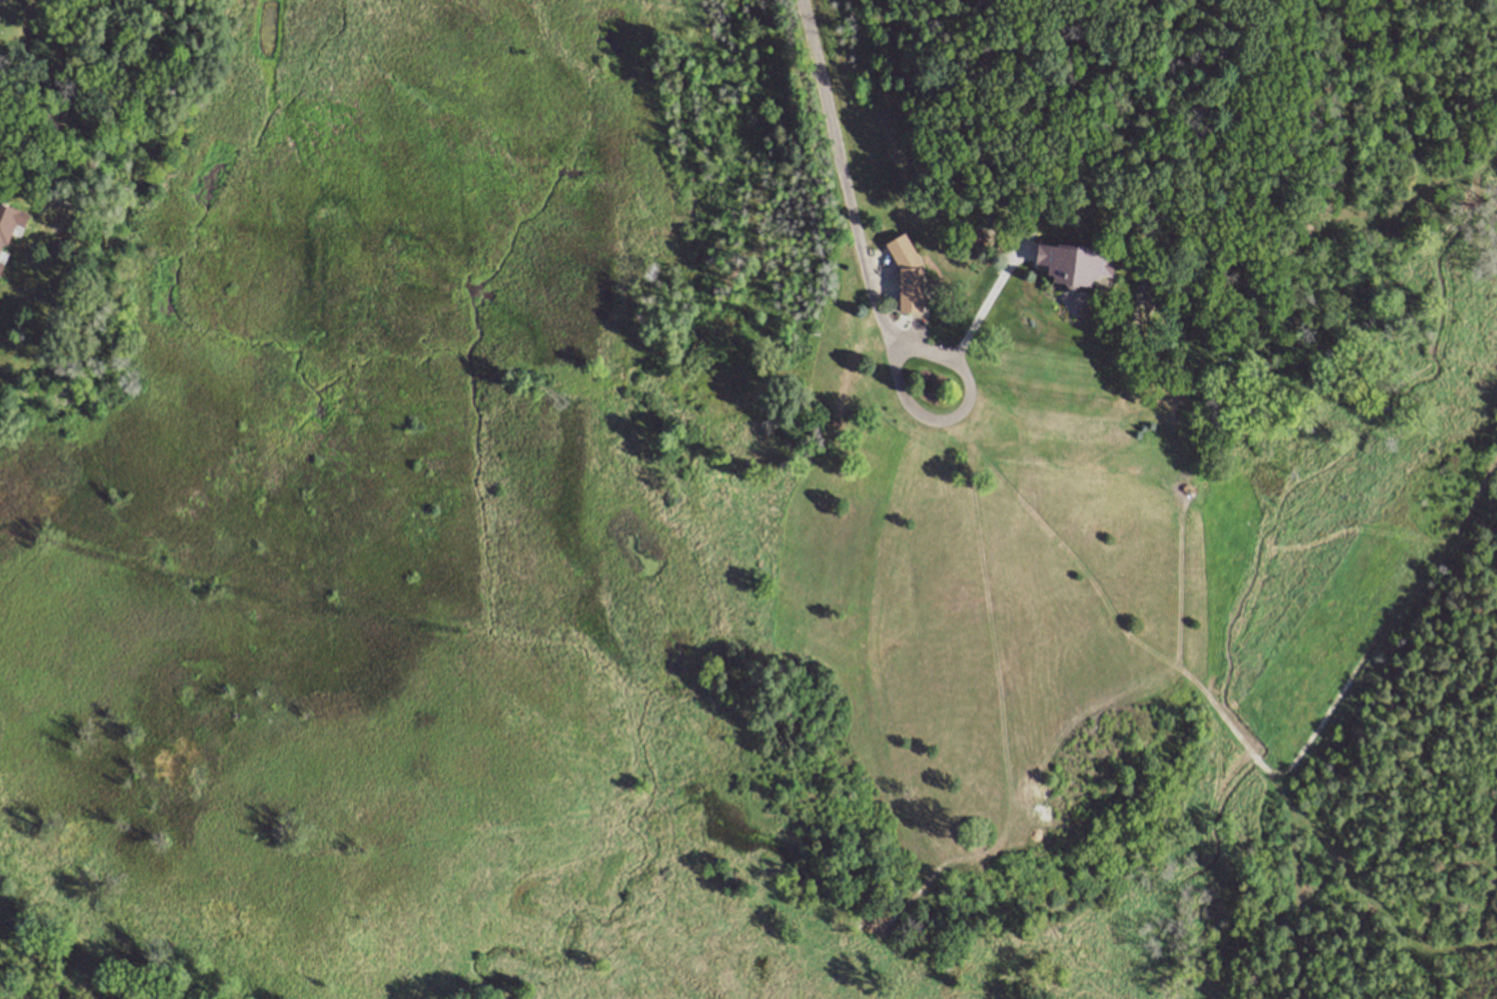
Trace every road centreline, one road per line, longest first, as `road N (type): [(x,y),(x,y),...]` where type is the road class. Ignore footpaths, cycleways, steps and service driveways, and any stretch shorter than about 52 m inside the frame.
road 1 (track): [(1307,998),(1306,826),(1295,797),(1215,695),(1125,631),(1013,487),(1005,461),(959,420)]

